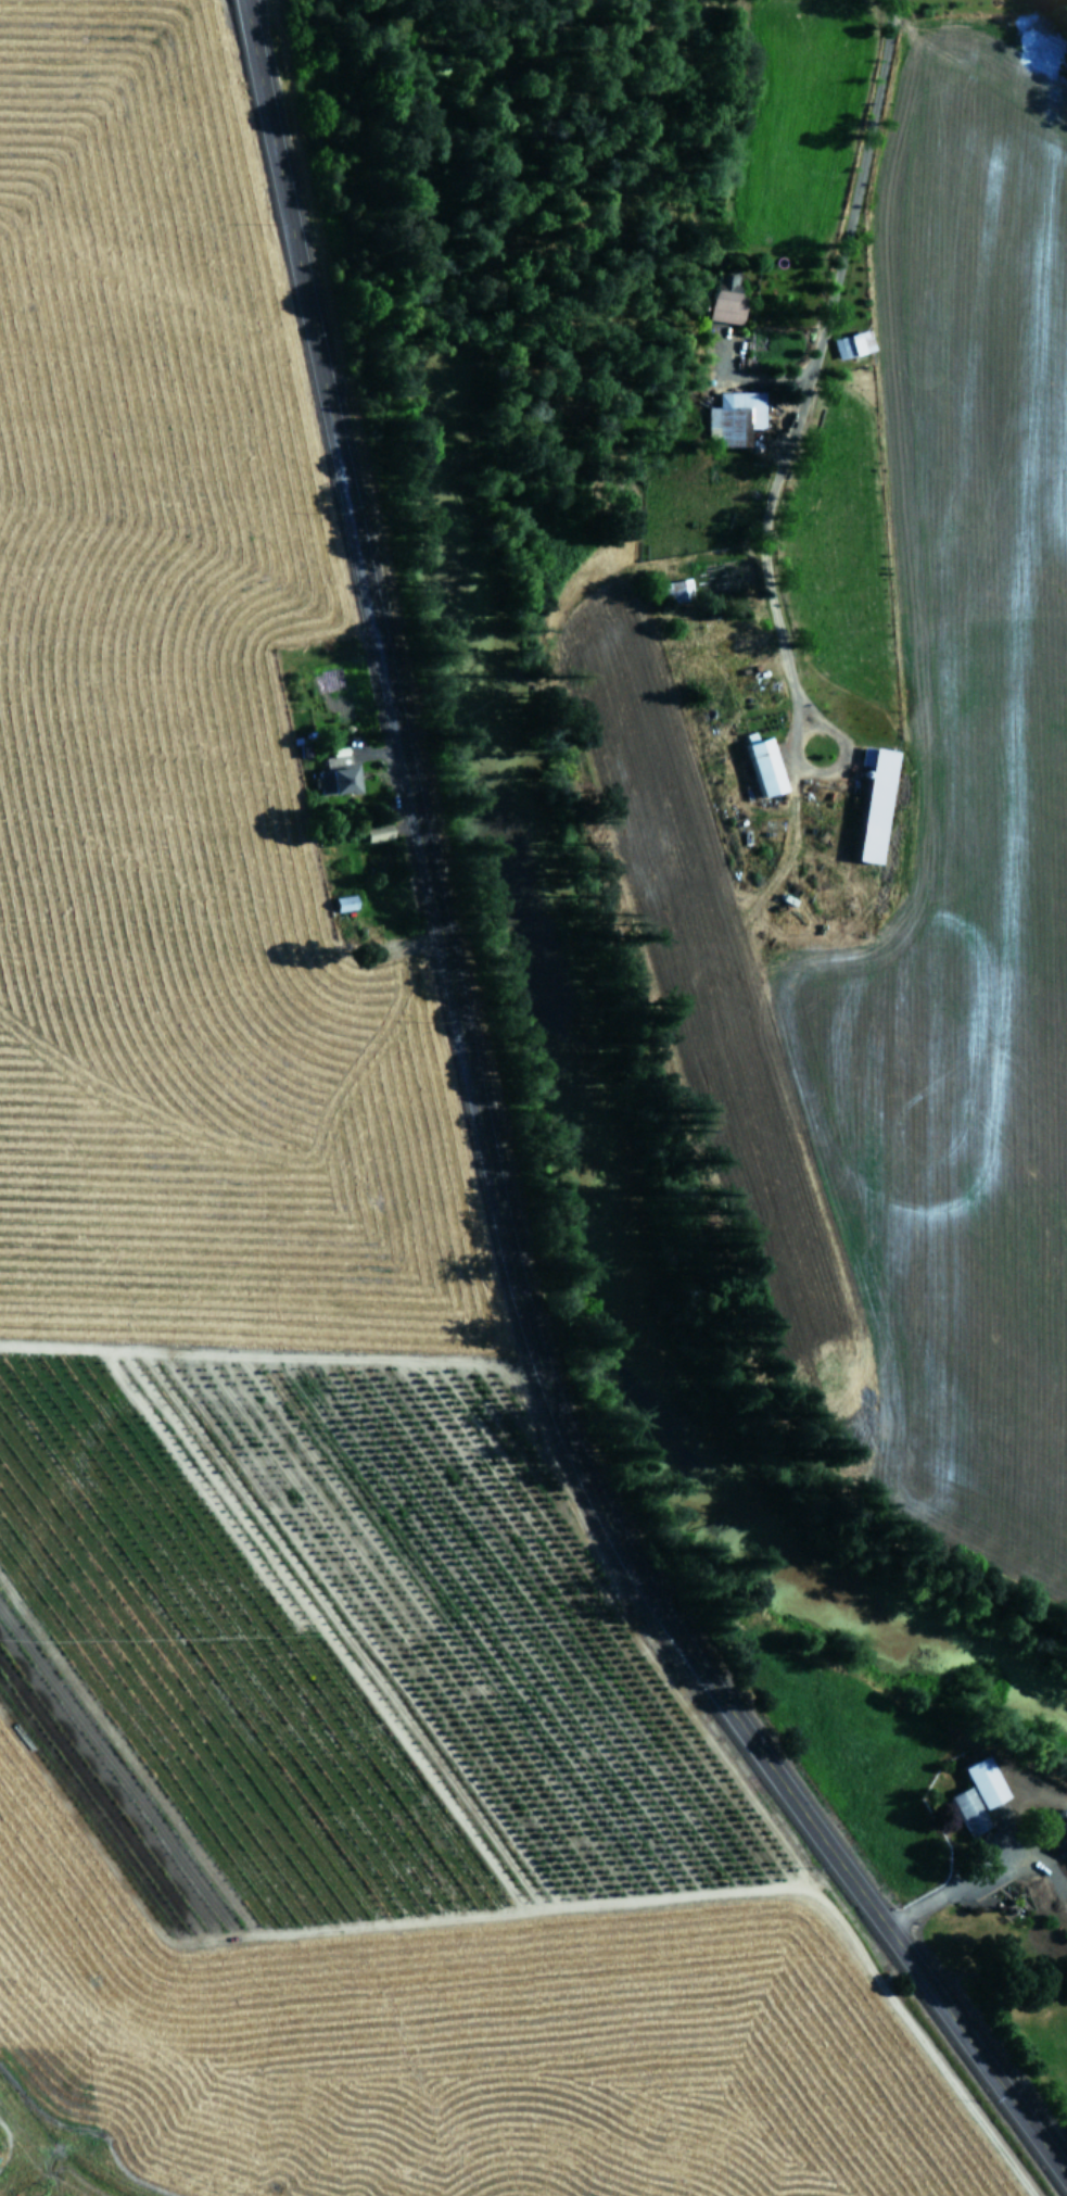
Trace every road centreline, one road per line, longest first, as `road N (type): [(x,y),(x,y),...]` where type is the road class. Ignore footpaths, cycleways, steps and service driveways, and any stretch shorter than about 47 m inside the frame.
road 1 (secondary): [(1066,2181),(678,1639),(595,1505),(544,1380),(485,1161),(246,0)]

